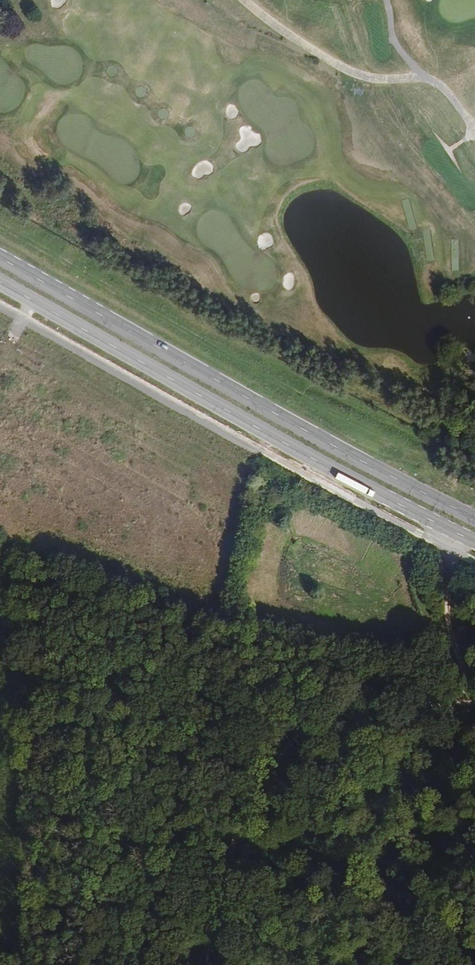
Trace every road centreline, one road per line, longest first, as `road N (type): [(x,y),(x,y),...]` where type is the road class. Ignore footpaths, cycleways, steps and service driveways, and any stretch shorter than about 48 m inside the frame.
road 1 (primary): [(474,523),(241,404),(0,264)]
road 2 (primary): [(0,287),(474,544)]
road 3 (track): [(214,964),(255,810),(331,710),(450,693)]
road 4 (track): [(450,693),(454,551)]

